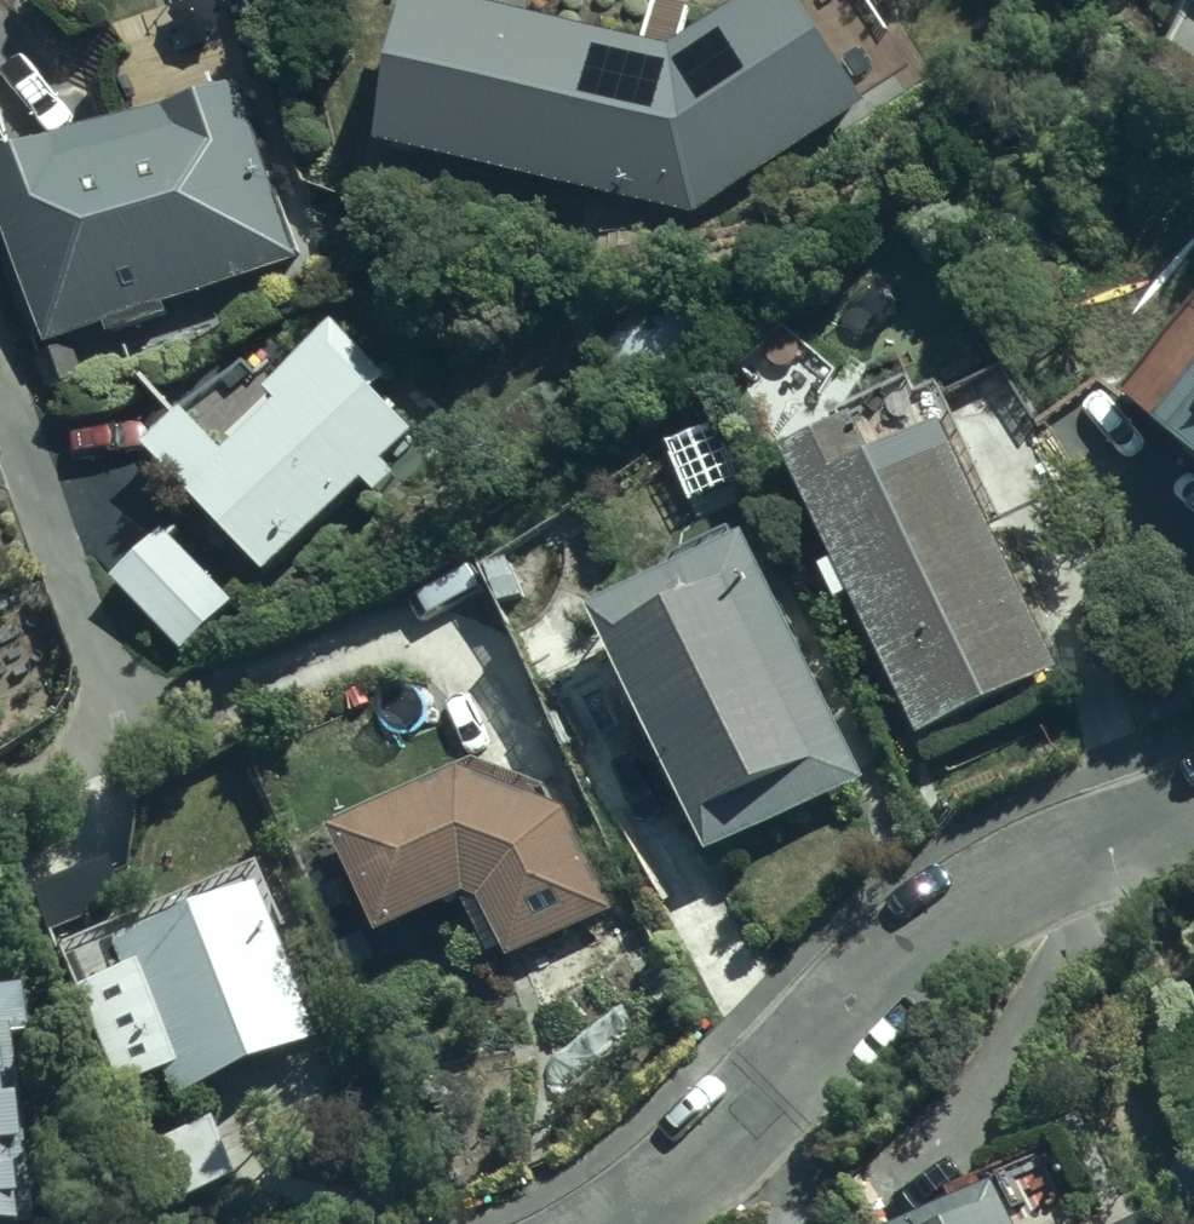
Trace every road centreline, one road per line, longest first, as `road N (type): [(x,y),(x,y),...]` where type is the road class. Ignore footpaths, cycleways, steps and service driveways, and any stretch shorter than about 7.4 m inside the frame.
road 1 (residential): [(617,1223),(675,1179),(851,990),(938,919),(1045,861),(1193,801)]

